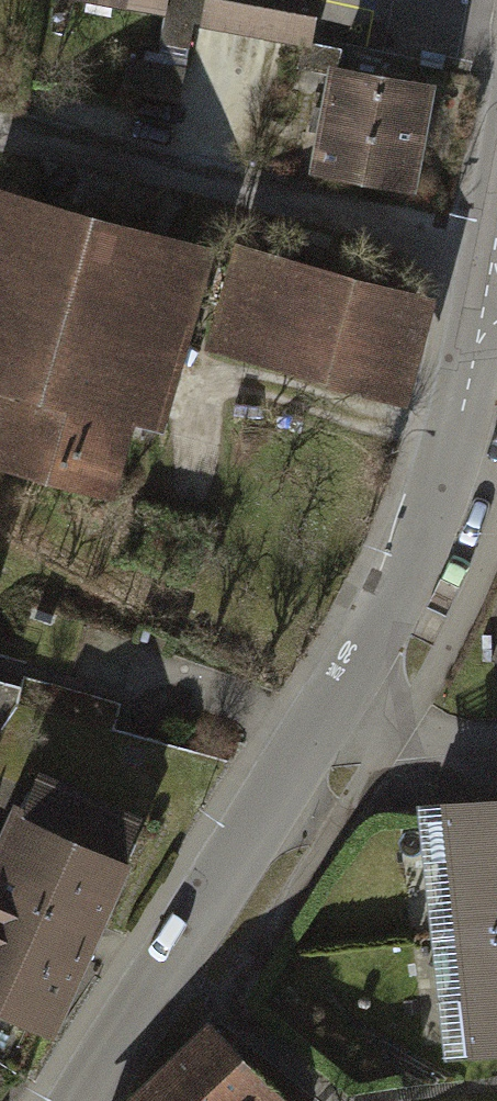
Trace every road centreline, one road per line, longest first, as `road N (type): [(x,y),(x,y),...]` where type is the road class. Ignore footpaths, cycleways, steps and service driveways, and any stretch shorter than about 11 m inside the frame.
road 1 (residential): [(496,262),(89,150),(0,134)]
road 2 (tertiary): [(84,1100),(342,709)]
road 3 (tertiary): [(342,709),(407,589),(453,468),(488,313)]
road 4 (residential): [(342,709),(410,745),(496,741)]

